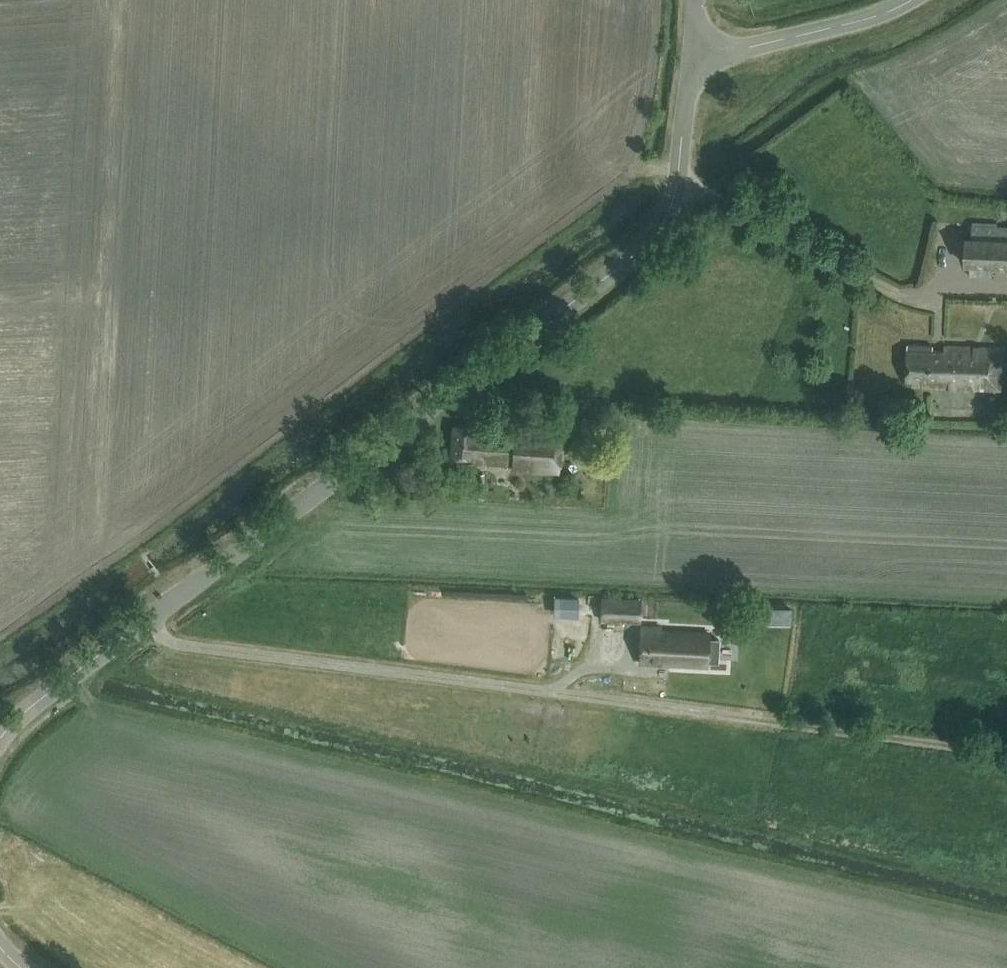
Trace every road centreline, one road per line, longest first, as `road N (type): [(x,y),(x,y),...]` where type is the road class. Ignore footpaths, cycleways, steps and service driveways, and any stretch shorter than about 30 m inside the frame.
road 1 (tertiary): [(0,737),(36,701),(645,247),(671,209),(690,50)]
road 2 (unclassified): [(690,50),(777,40),(908,0)]

